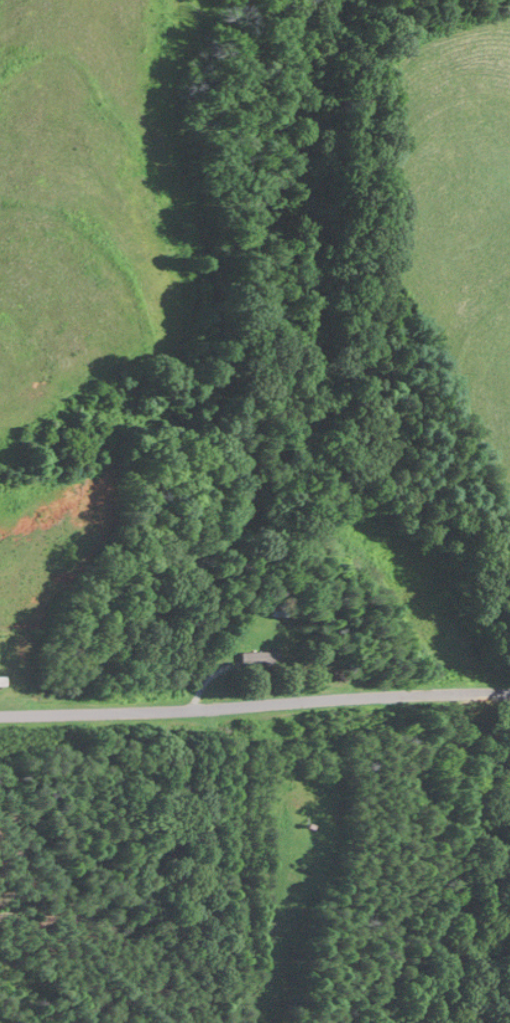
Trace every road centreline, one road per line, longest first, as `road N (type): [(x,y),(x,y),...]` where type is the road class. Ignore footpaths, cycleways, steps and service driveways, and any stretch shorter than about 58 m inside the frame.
road 1 (residential): [(0,715),(509,695)]

